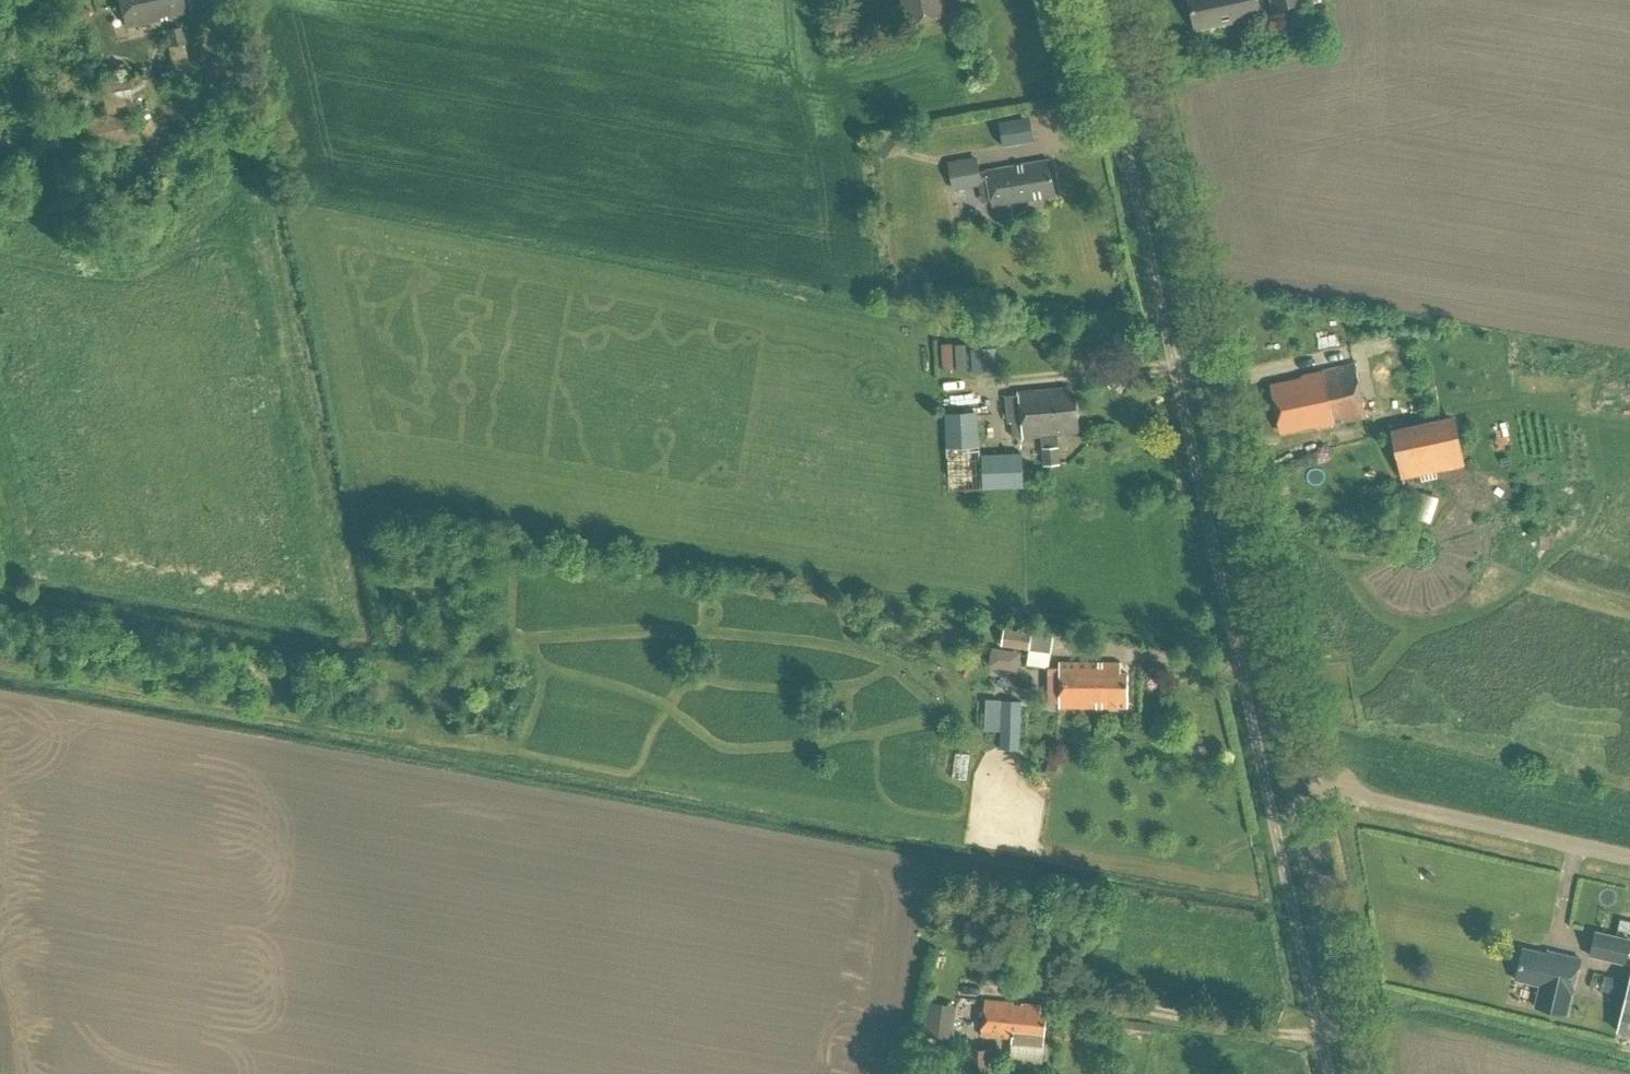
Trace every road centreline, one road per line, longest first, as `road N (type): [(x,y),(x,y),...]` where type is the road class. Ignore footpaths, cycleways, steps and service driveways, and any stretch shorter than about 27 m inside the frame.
road 1 (secondary): [(1366,1073),(1131,0)]

